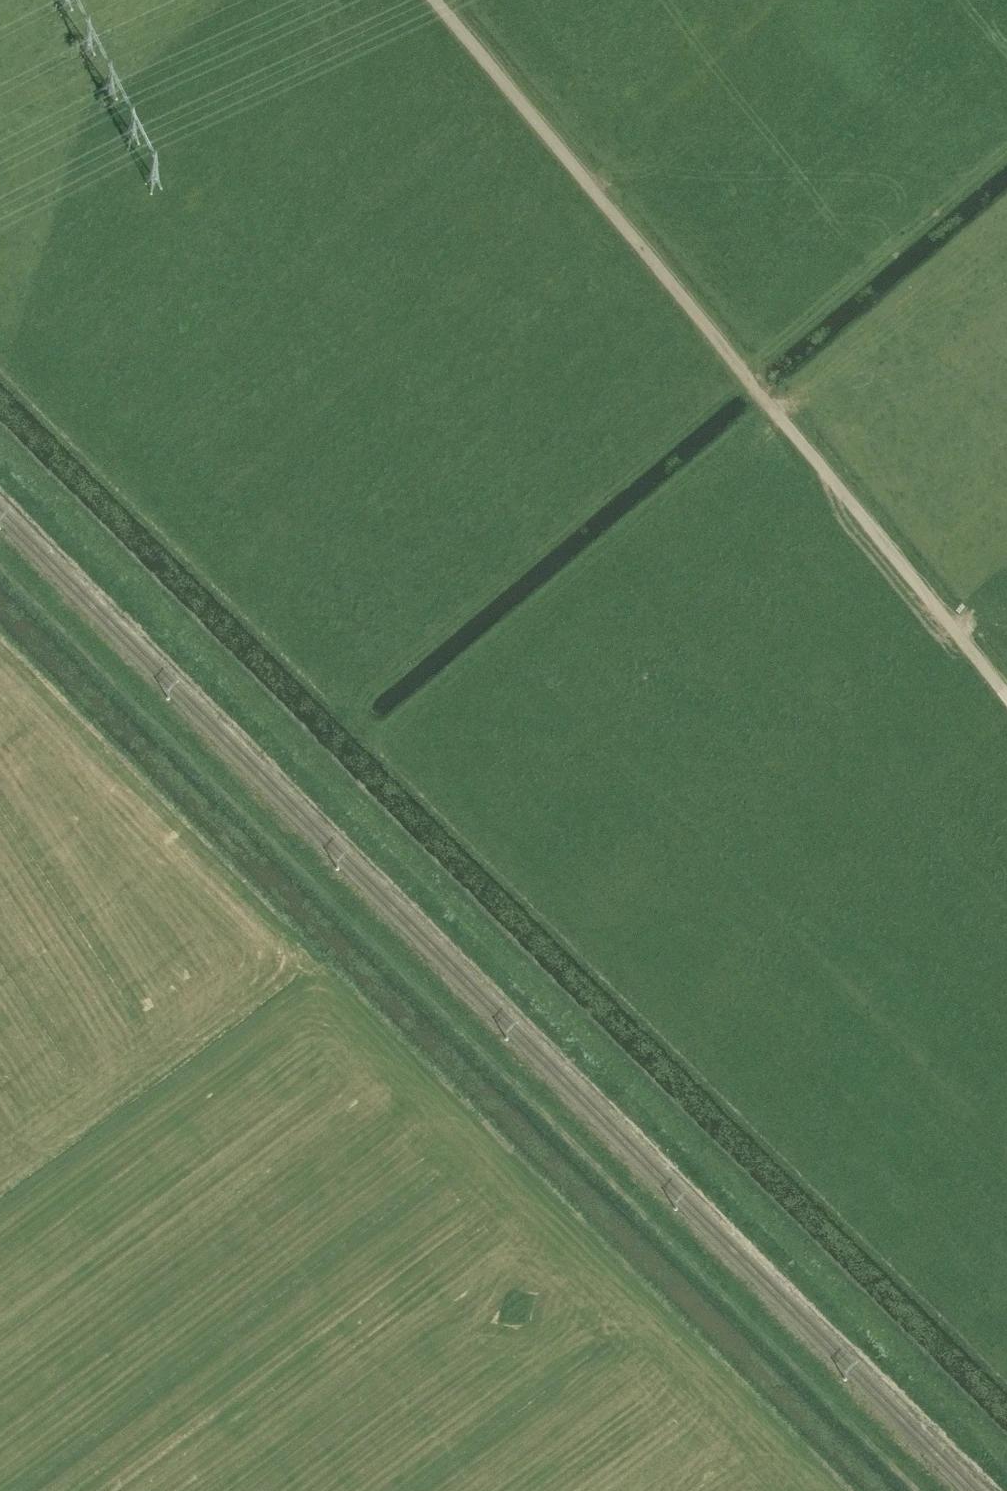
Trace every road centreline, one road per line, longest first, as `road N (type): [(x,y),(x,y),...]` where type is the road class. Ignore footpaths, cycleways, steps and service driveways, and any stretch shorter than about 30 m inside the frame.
road 1 (track): [(434,0),(1006,691)]

